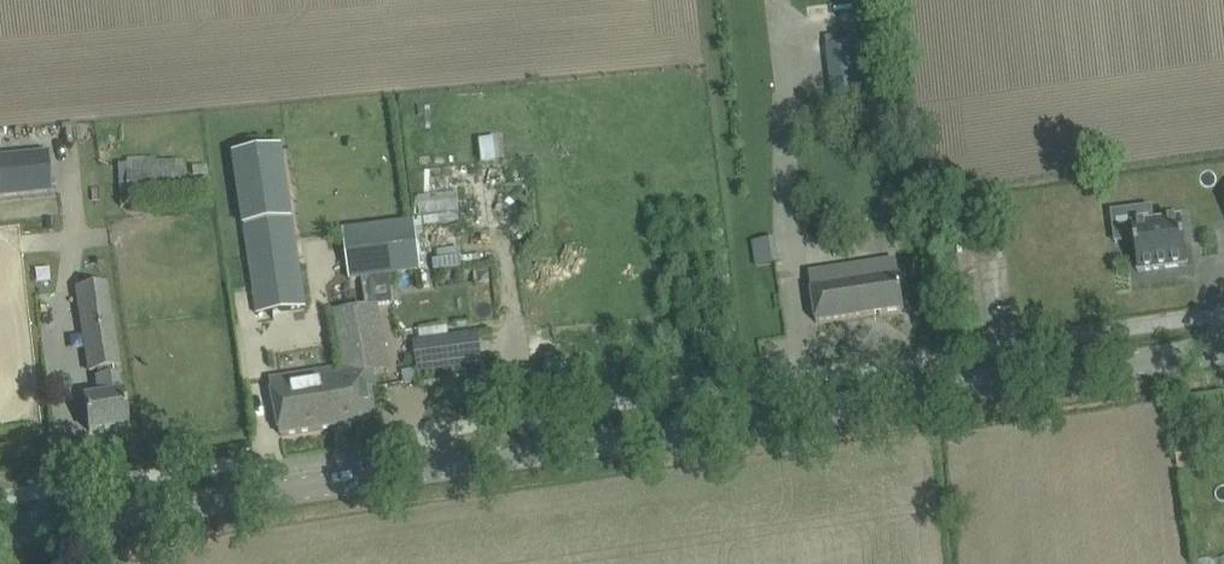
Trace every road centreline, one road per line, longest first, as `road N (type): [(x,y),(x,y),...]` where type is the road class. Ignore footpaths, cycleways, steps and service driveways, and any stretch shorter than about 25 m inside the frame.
road 1 (tertiary): [(0,532),(1223,348)]

